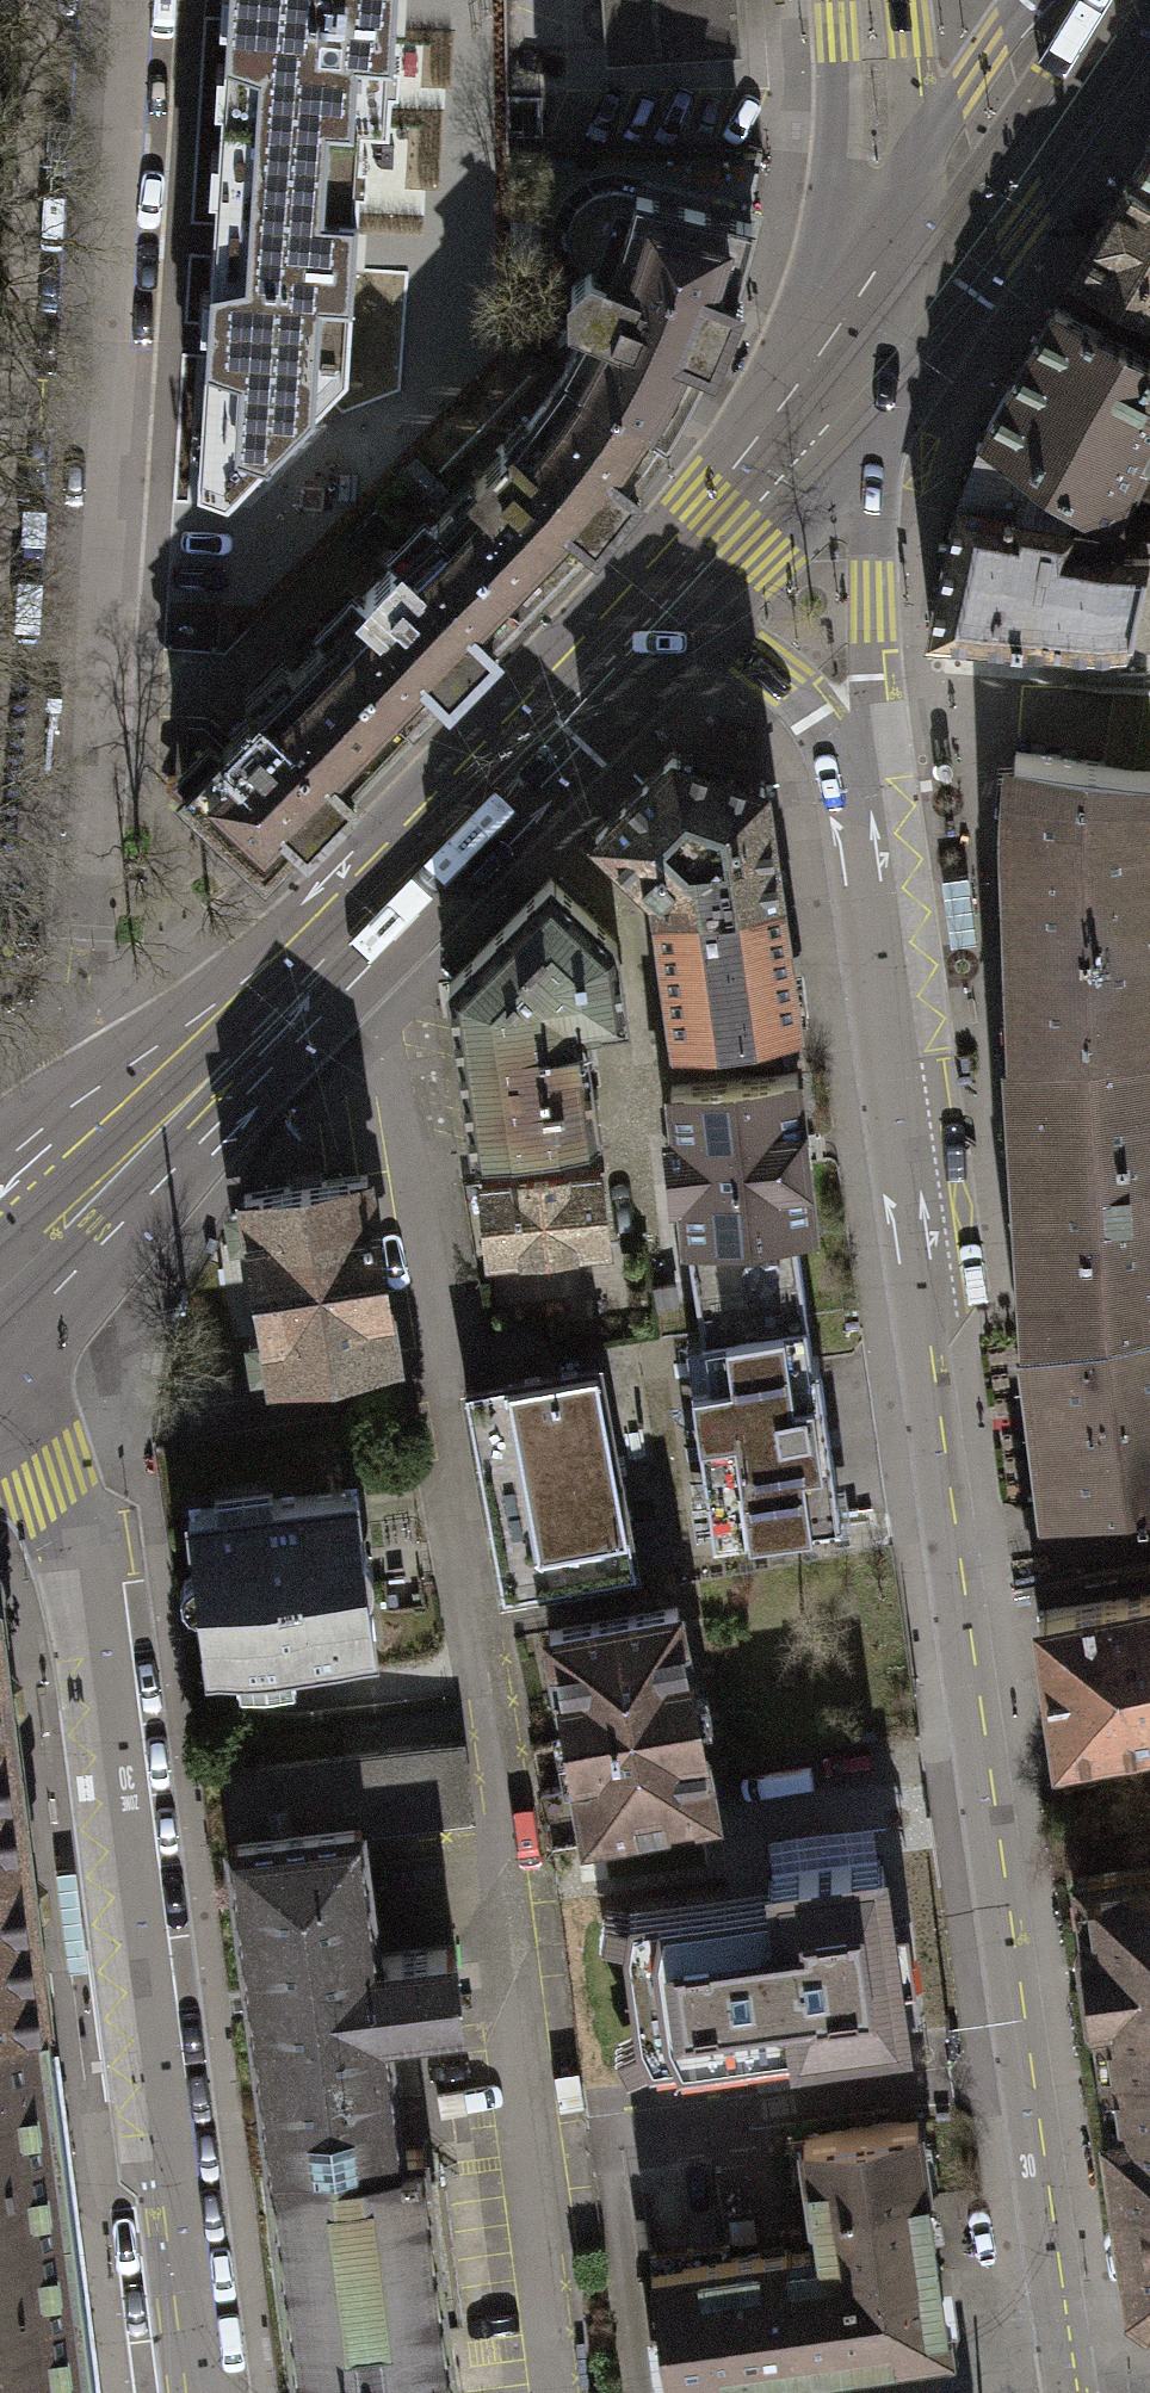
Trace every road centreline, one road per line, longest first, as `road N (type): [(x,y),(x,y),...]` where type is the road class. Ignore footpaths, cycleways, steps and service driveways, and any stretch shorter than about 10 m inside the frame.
road 1 (tertiary): [(1061,2392),(914,1352),(923,1267),(865,800)]
road 2 (residential): [(118,0),(77,611),(104,716),(93,1016),(113,1176)]
road 3 (residential): [(3,1290),(57,1476),(104,1688),(196,2392)]
road 4 (secondary): [(113,1176),(648,623)]
road 5 (tertiary): [(865,800),(864,611),(881,355)]
road 6 (secondary): [(881,355),(1052,119),(1125,0)]
road 7 (tertiary): [(881,355),(867,0)]
road 8 (secondary): [(648,623),(881,355)]
road 9 (tertiary): [(865,800),(769,670),(695,629),(648,623)]
road 10 (secondary): [(3,1290),(113,1176)]

